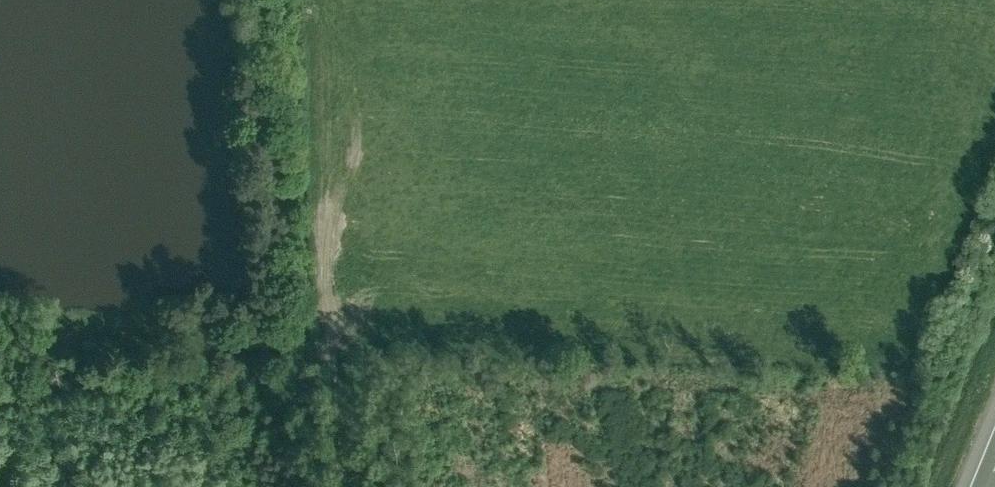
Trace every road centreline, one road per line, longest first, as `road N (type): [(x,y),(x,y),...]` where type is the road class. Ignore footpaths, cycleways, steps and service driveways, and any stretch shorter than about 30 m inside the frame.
road 1 (track): [(349,486),(333,413),(333,290)]

